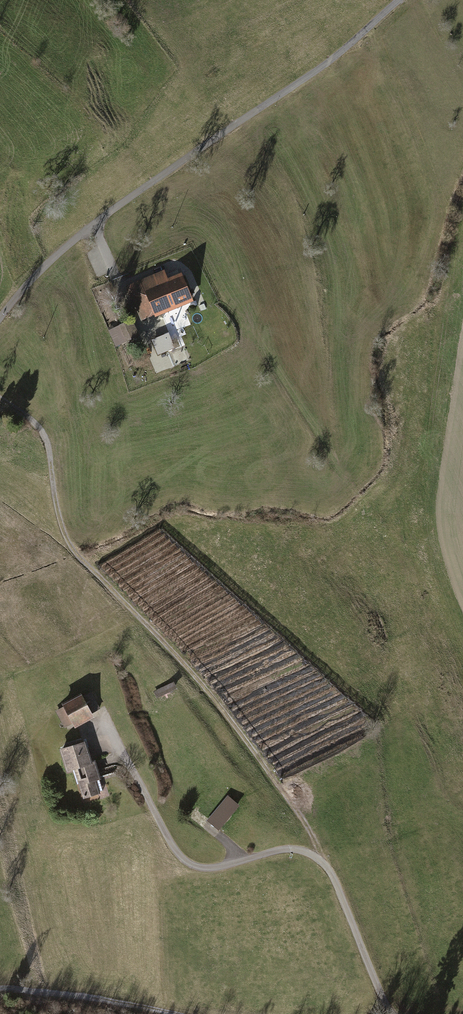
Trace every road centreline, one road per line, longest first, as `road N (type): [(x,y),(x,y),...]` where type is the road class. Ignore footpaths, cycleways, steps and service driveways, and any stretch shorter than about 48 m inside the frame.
road 1 (track): [(0,403),(49,442),(71,546),(212,697),(326,865)]
road 2 (residential): [(398,0),(311,73),(101,217),(0,319)]
road 3 (track): [(0,989),(177,1013)]

